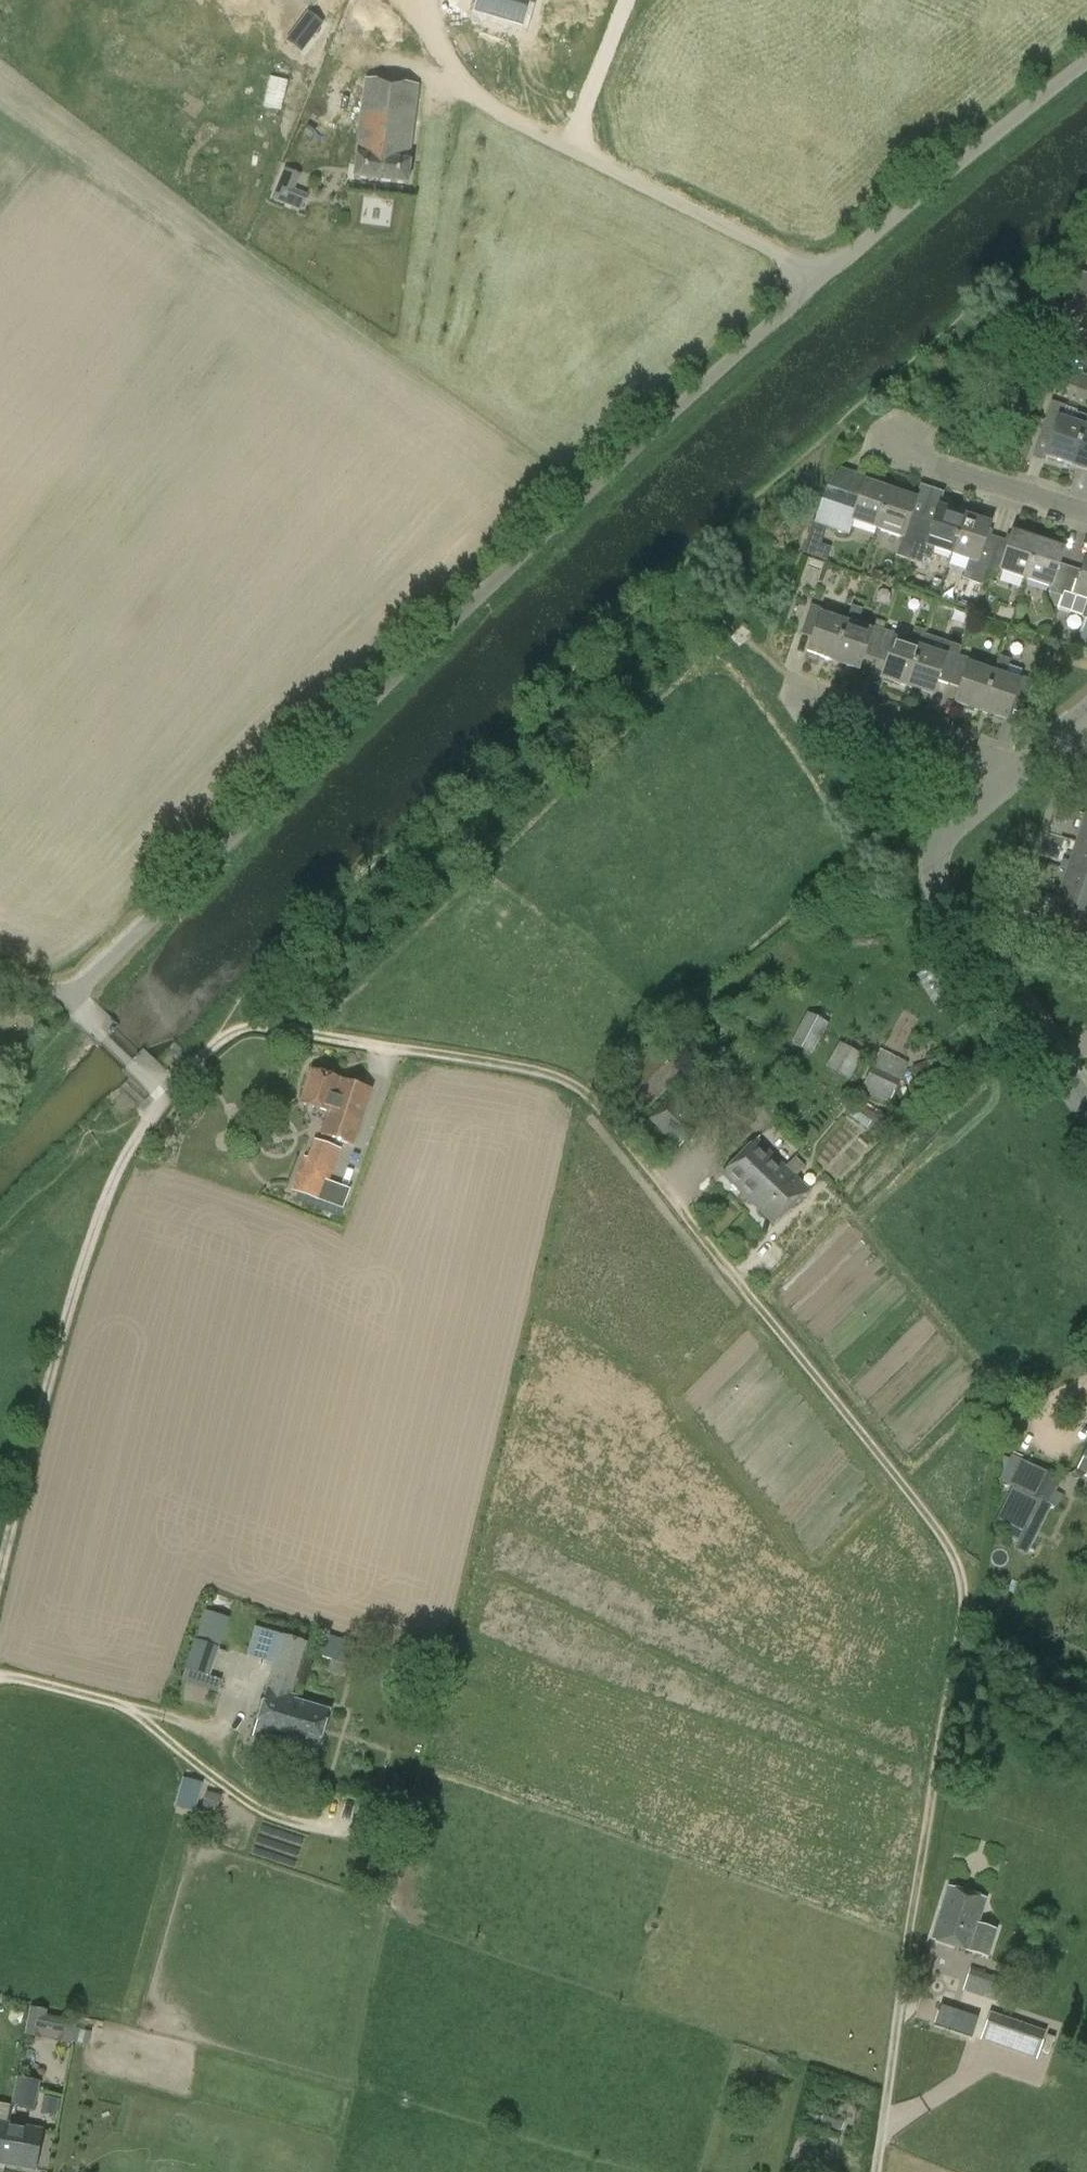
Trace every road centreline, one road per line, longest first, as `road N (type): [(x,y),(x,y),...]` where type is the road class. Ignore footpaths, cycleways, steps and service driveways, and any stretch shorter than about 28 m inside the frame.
road 1 (track): [(0,1575),(87,1266),(130,1150),(221,1037),(253,1023),(541,1070),(574,1084),(601,1105),(726,1263),(962,1574),(963,1615),(876,2171)]
road 2 (unclassified): [(166,1100),(67,1000),(501,593),(825,271),(1086,67)]
road 3 (residential): [(1059,1066),(946,909),(933,866),(951,825),(1017,773)]
road 4 (residential): [(1017,773),(793,689)]
road 5 (residential): [(1086,516),(874,445)]

